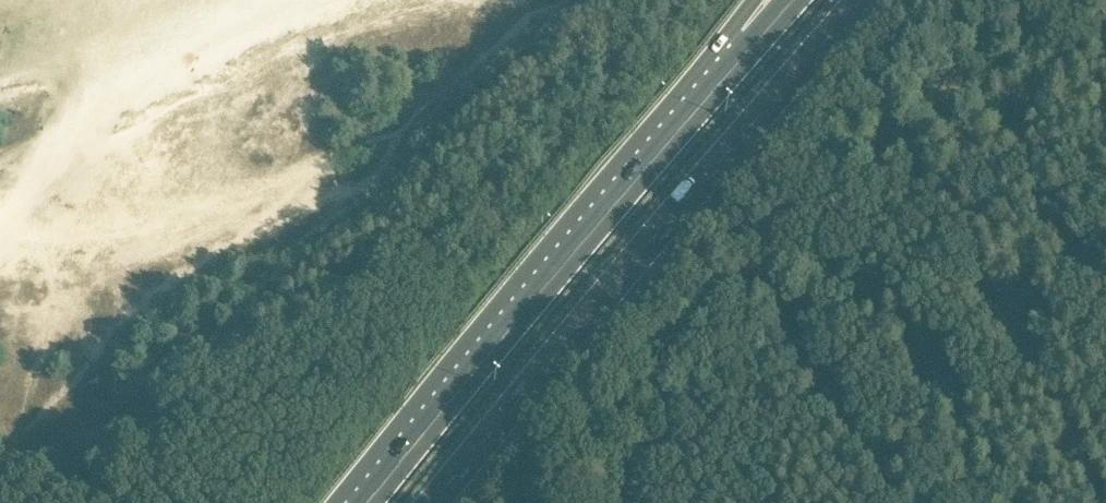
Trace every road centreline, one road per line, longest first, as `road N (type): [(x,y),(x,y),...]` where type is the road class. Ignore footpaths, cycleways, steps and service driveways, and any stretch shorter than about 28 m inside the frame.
road 1 (motorway): [(434,502),(636,260),(868,0)]
road 2 (motorway): [(709,97),(368,502)]
road 3 (motorway): [(795,0),(709,97)]

